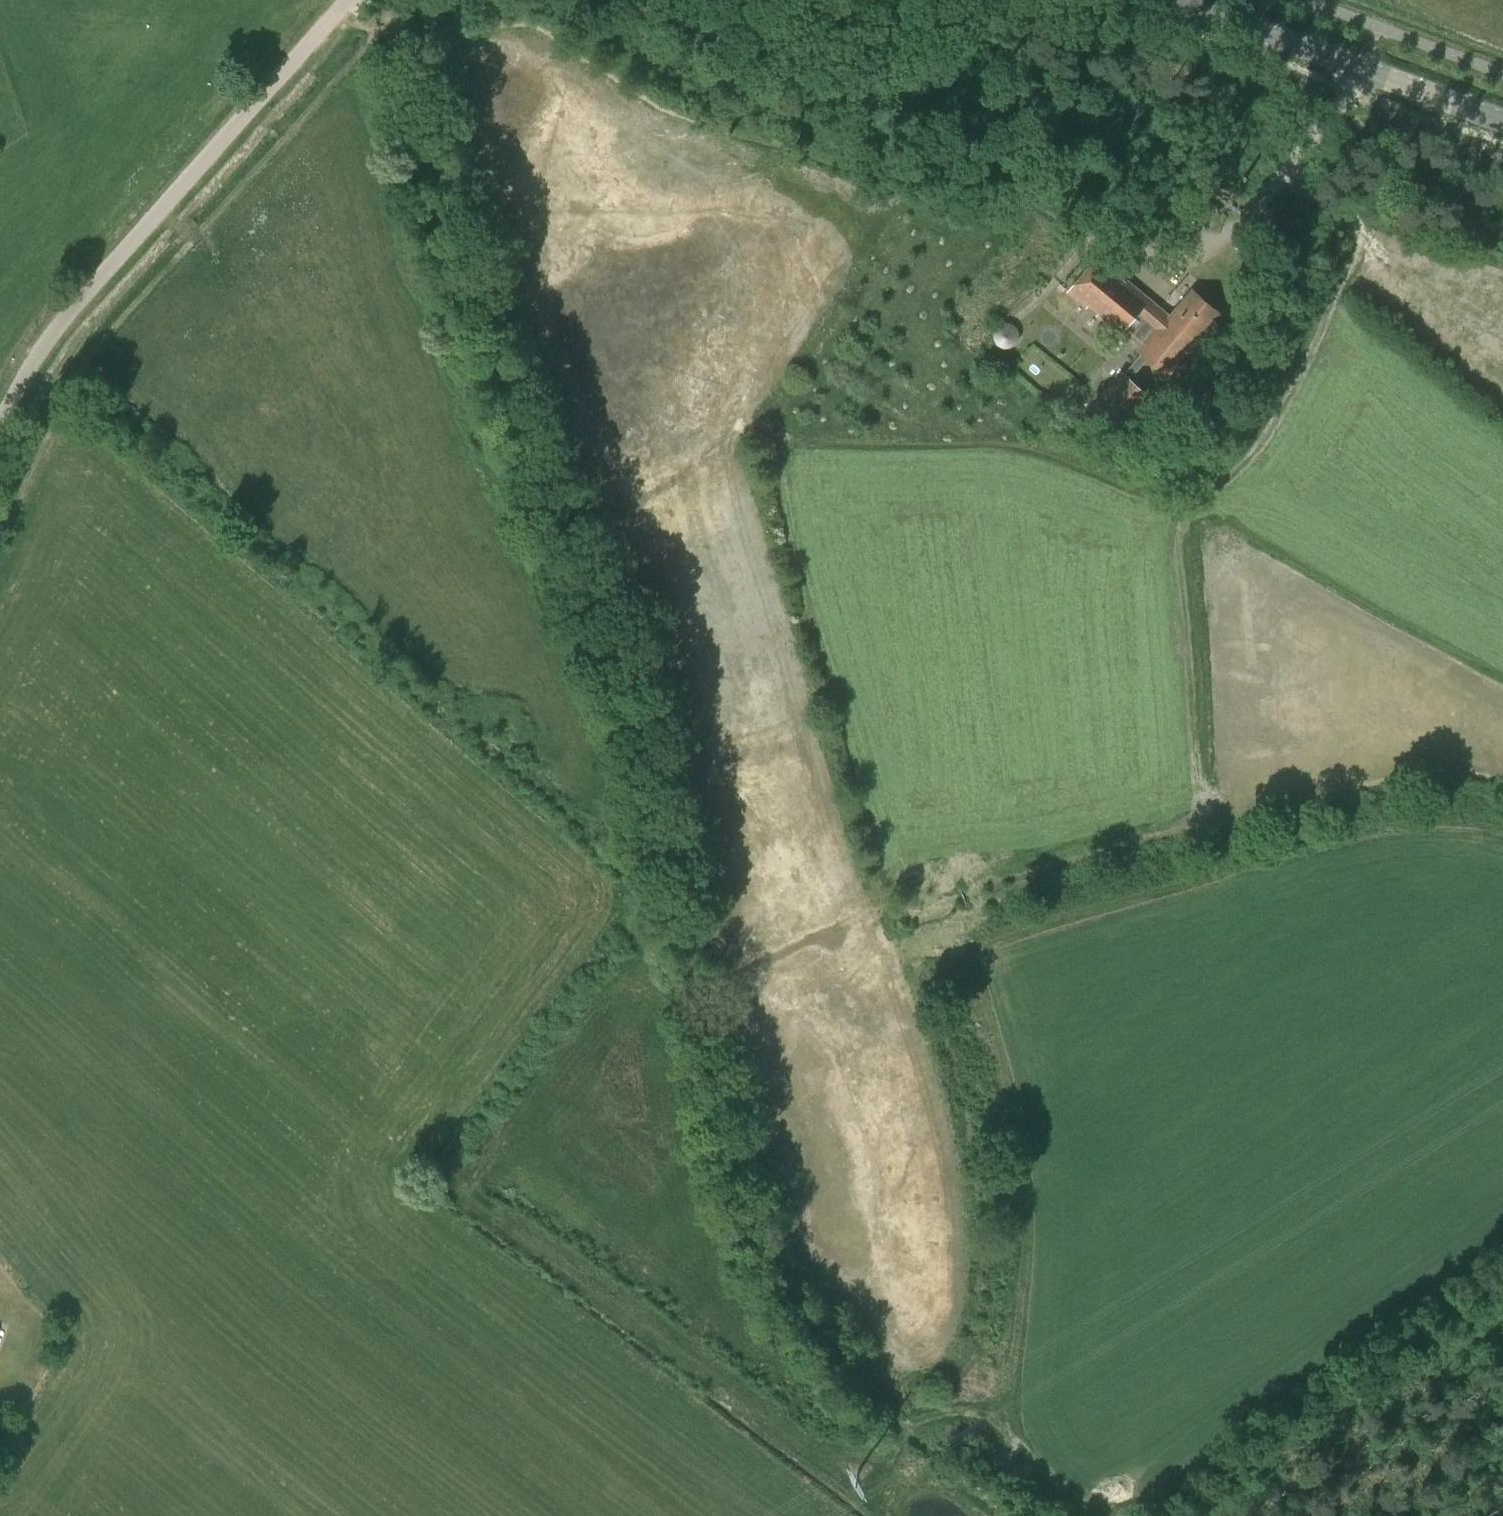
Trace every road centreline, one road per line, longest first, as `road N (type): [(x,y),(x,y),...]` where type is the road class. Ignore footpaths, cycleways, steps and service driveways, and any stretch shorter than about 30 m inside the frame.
road 1 (unclassified): [(0,410),(68,319),(347,0)]
road 2 (secondary): [(1177,0),(1502,120)]

